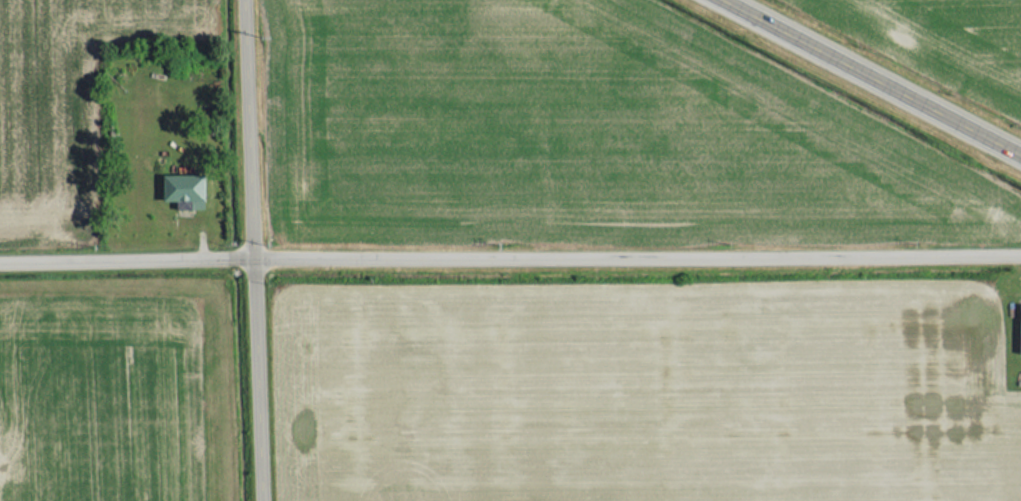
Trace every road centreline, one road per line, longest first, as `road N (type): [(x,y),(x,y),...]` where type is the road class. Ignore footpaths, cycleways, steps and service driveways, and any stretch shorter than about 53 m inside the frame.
road 1 (residential): [(0,257),(1020,253)]
road 2 (residential): [(265,500),(247,0)]
road 3 (trunk): [(1020,146),(742,0)]

